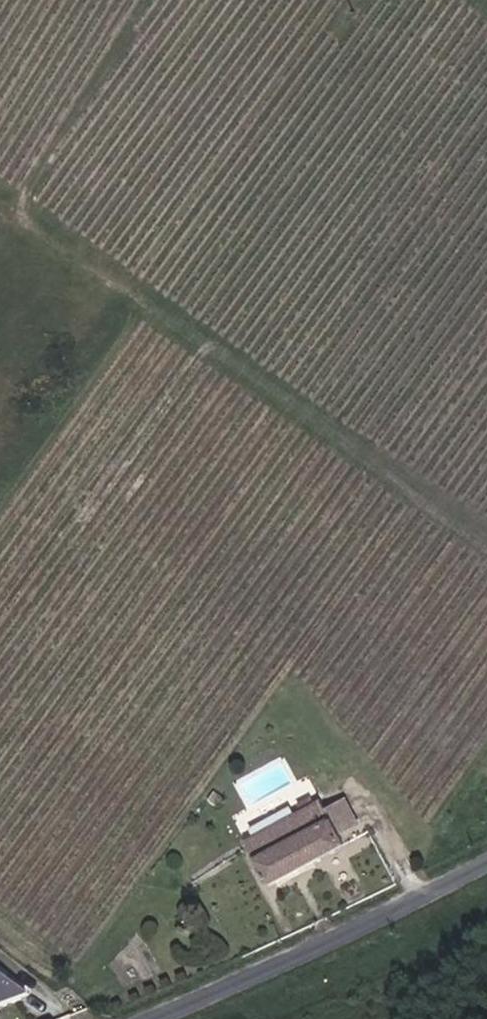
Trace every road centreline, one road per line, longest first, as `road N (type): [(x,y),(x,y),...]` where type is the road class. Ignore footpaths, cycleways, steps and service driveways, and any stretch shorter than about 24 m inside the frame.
road 1 (residential): [(177,1018),(486,867)]

